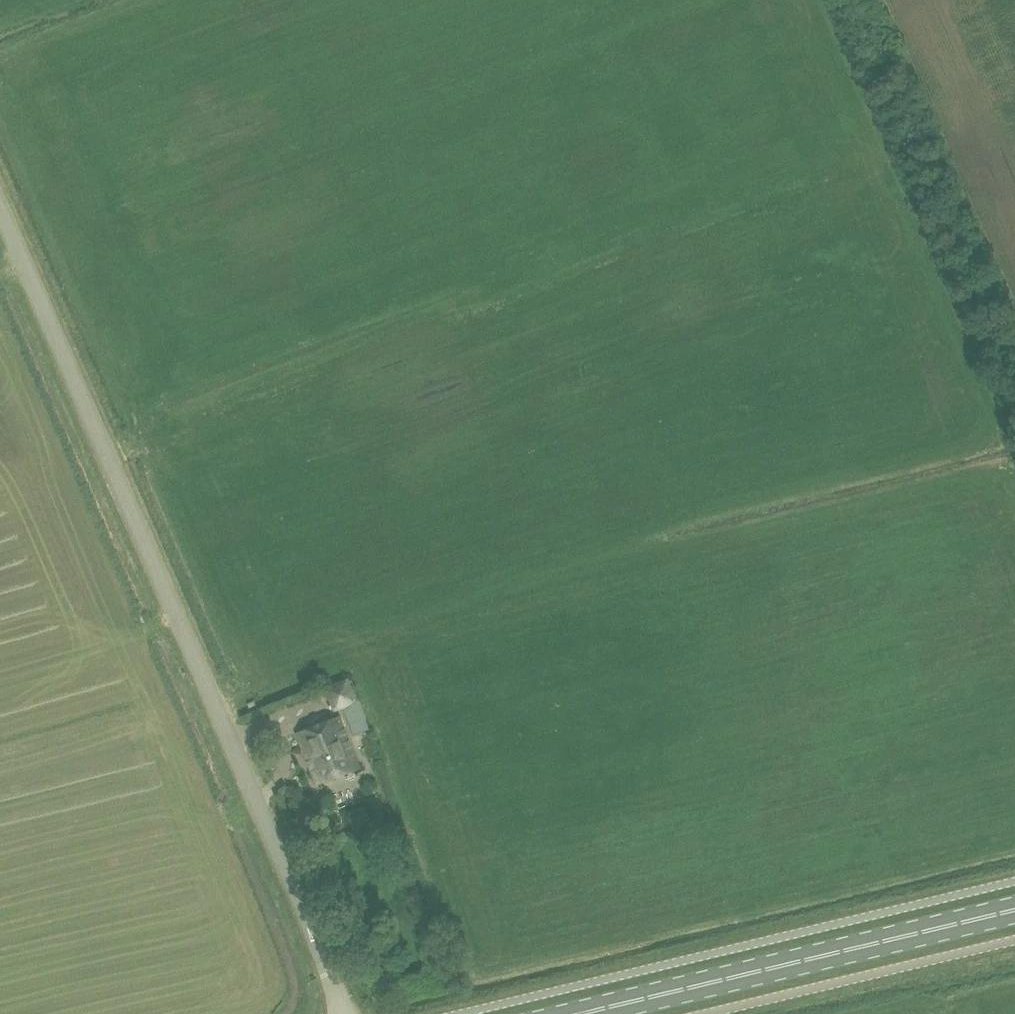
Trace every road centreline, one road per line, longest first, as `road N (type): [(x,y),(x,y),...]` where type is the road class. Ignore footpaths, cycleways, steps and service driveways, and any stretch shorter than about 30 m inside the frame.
road 1 (unclassified): [(342,1013),(0,213)]
road 2 (primary): [(583,1013),(1014,911)]

